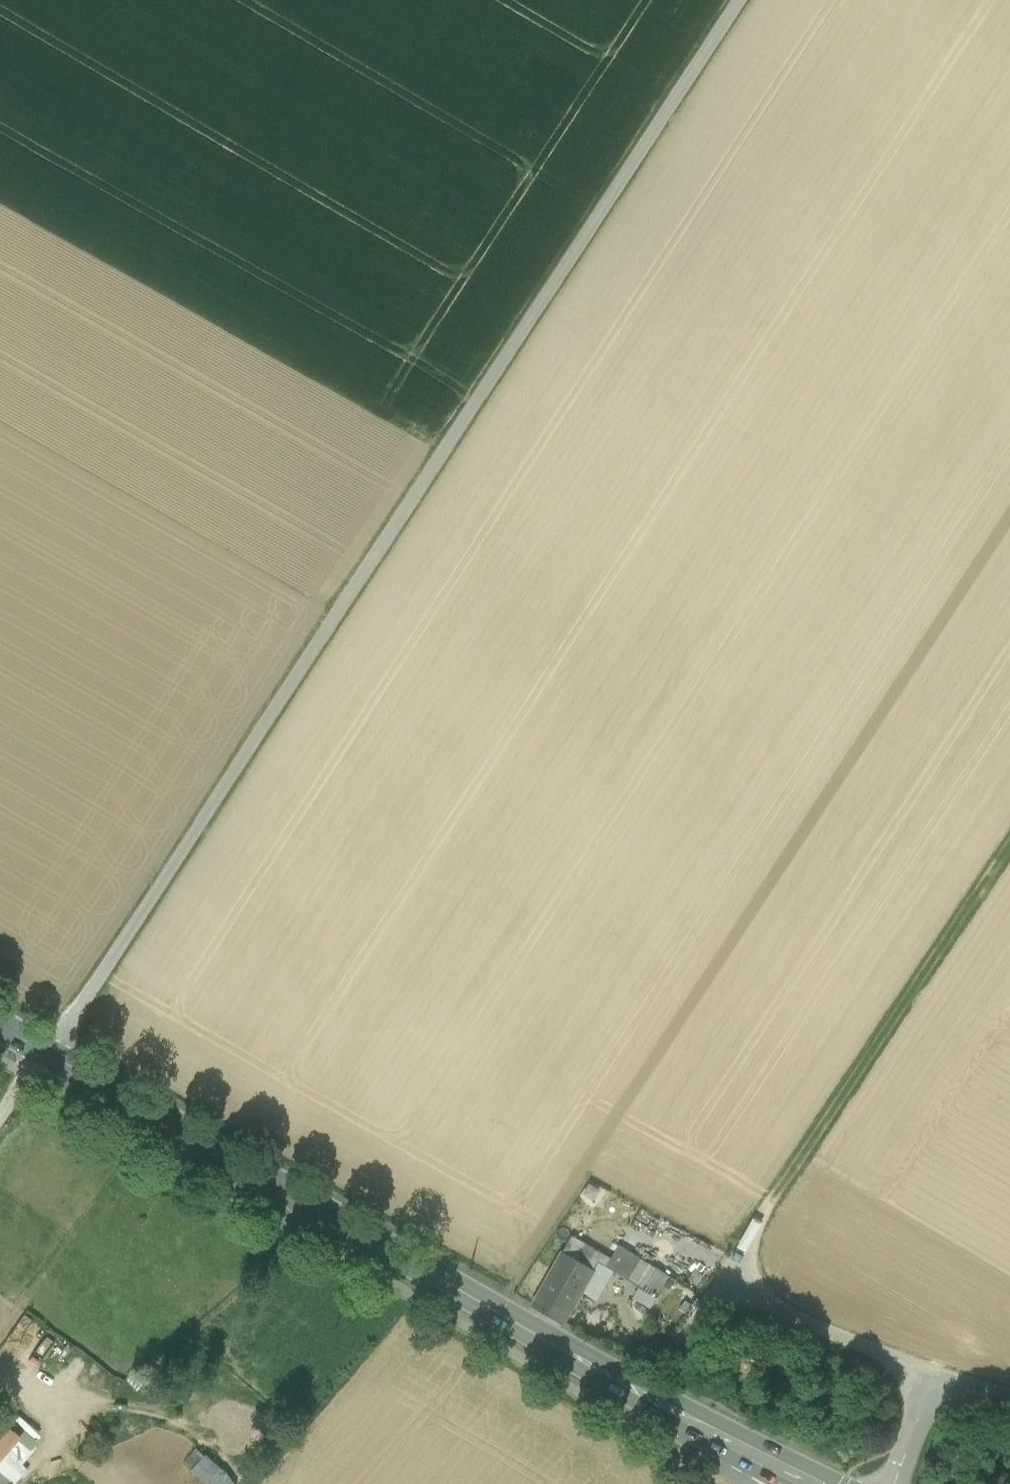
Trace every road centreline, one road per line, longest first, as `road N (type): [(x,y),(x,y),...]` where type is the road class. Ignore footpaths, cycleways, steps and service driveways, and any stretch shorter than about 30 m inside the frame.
road 1 (residential): [(735,0),(41,1057)]
road 2 (primary): [(41,1057),(701,1429)]
road 3 (track): [(1009,844),(772,1200)]
road 4 (residential): [(935,1374),(722,1286)]
road 5 (primary): [(701,1429),(811,1483)]

